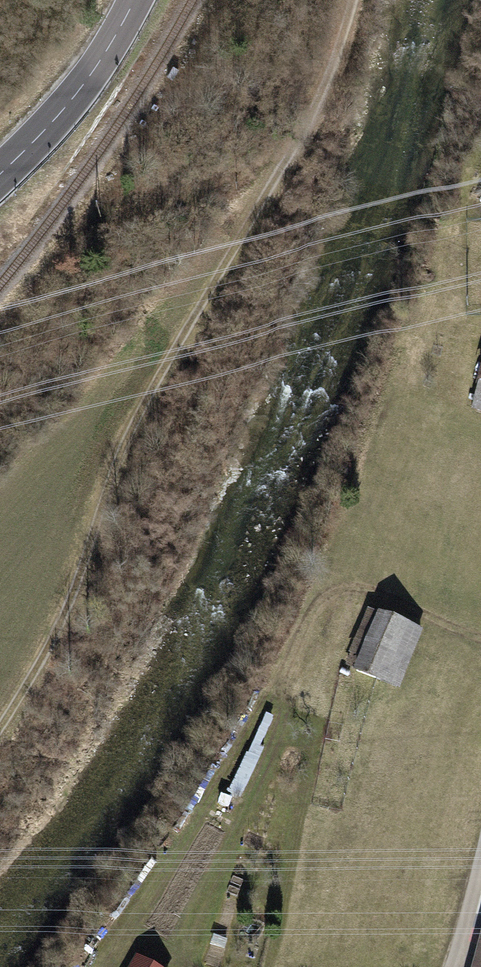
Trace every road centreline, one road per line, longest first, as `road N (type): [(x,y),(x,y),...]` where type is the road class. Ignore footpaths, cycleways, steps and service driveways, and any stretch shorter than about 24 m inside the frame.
road 1 (track): [(0,691),(346,0)]
road 2 (primary): [(138,0),(117,44),(46,134),(0,177)]

